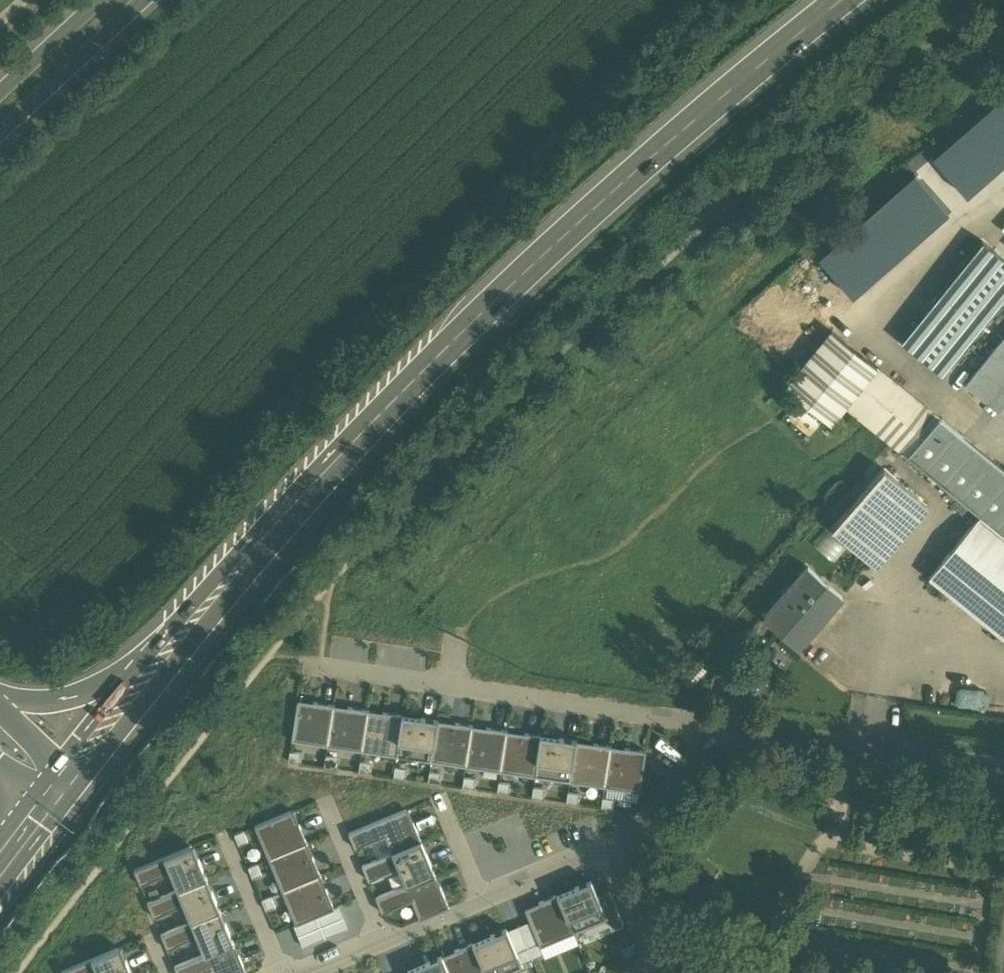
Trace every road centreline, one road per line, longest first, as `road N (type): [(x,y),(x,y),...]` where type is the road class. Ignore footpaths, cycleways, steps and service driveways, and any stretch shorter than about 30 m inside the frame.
road 1 (primary): [(169,649),(274,524),(460,326),(661,141),(831,0)]
road 2 (residential): [(480,904),(606,854),(636,831),(713,729)]
road 3 (residential): [(1003,776),(713,729)]
road 4 (residential): [(713,729),(443,687)]
road 5 (primary): [(169,649),(73,692),(0,694)]
road 6 (secondary): [(131,0),(0,120)]
road 7 (primary): [(65,773),(169,649)]
road 8 (residential): [(377,941),(318,802)]
road 9 (residential): [(225,837),(279,972)]
road 10 (residential): [(443,687),(302,661)]

